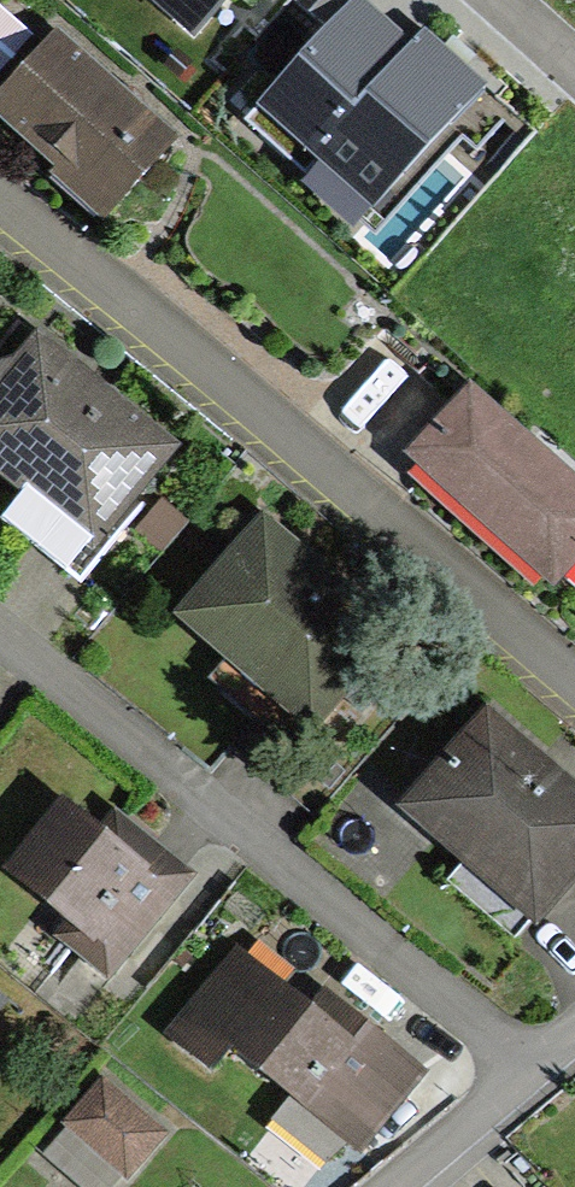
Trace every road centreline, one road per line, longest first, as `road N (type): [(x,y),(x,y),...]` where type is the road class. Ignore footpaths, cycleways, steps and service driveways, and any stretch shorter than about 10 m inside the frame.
road 1 (residential): [(0,207),(574,688)]
road 2 (residential): [(526,1072),(0,628)]
road 3 (residential): [(526,1072),(391,1186)]

